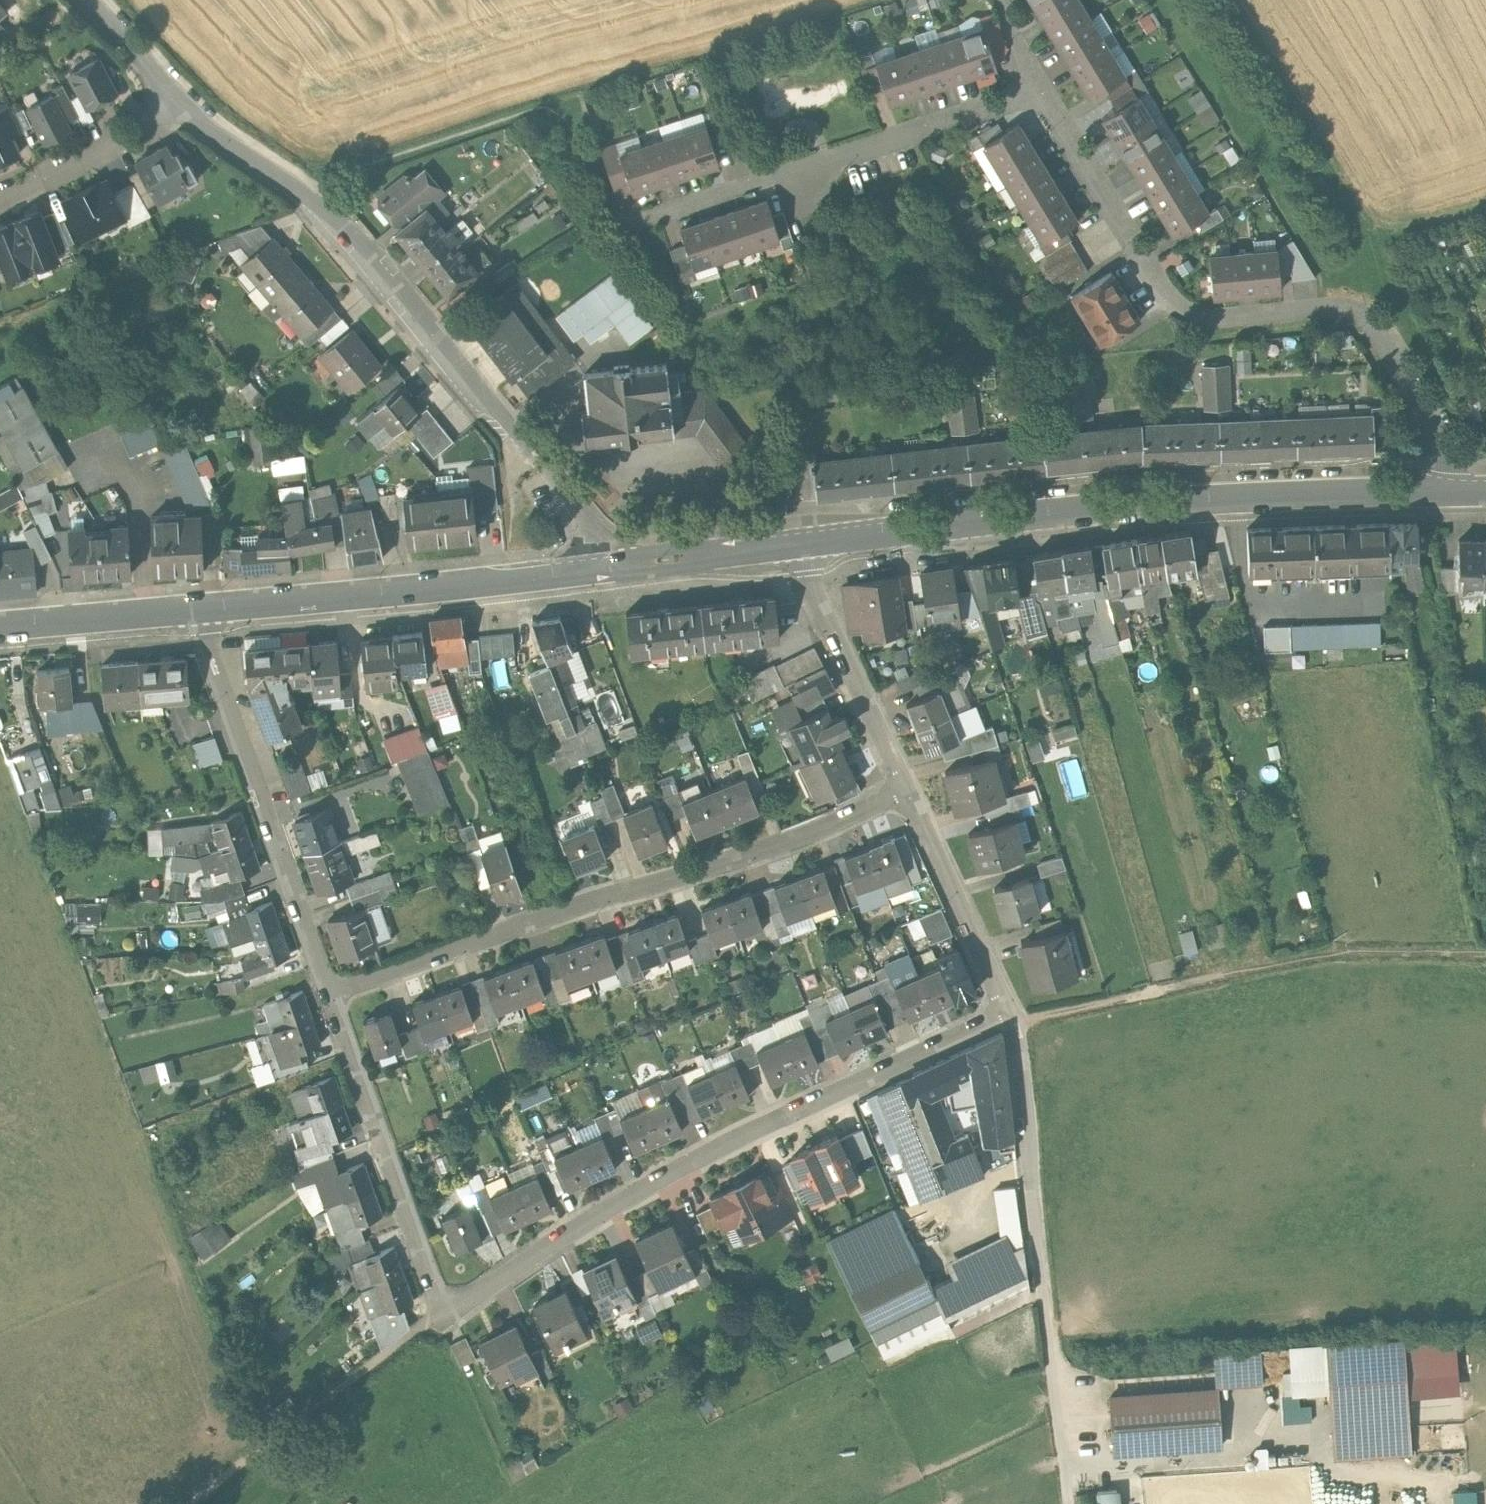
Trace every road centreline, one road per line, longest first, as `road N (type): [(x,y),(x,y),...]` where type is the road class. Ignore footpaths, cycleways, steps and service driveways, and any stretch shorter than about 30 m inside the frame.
road 1 (residential): [(1009,1016),(708,1153),(446,1319),(329,993)]
road 2 (secondary): [(1462,493),(1160,502),(802,546)]
road 3 (residential): [(607,567),(596,531),(346,223),(231,146),(178,97)]
road 4 (residential): [(1041,90),(1168,296),(1207,315),(1352,314),(1369,328),(1462,493)]
road 5 (residential): [(329,993),(567,907),(799,841),(908,790)]
road 6 (residential): [(1041,90),(622,225)]
road 7 (secondary): [(607,567),(195,611)]
road 8 (residential): [(329,993),(195,611)]
road 9 (residential): [(1043,1289),(1009,1016)]
road 10 (residential): [(802,546),(810,580),(908,790)]
road 11 (residential): [(908,790),(1009,1016)]
road 12 (residential): [(0,193),(132,131),(178,97)]
road 13 (secondary): [(802,546),(607,567)]
road 14 (secondary): [(195,611),(0,628)]
road 15 (residential): [(178,97),(90,0)]

